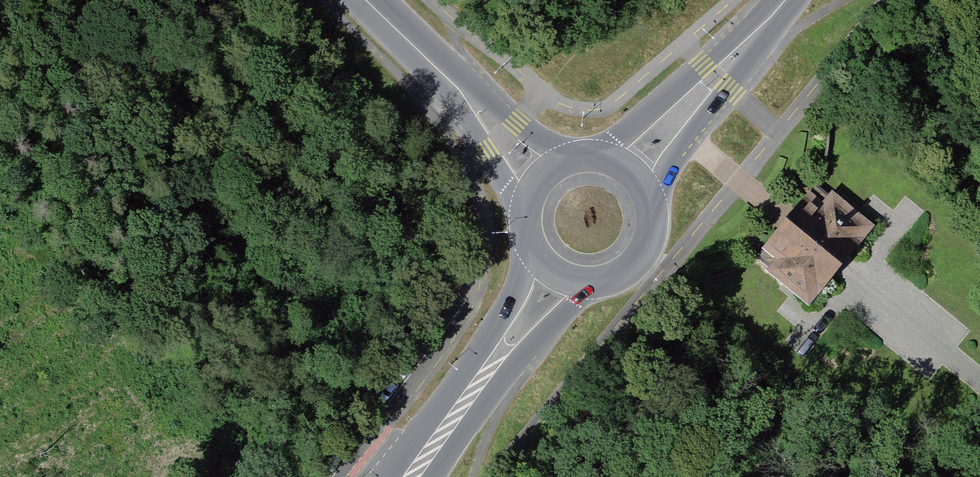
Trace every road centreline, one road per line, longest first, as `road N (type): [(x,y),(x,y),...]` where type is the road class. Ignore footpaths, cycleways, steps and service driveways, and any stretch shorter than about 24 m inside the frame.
road 1 (primary): [(527,237),(512,292),(384,476)]
road 2 (primary): [(433,476),(530,348),(594,283)]
road 3 (primary): [(654,206),(688,139),(787,0)]
road 4 (primary): [(777,0),(599,153)]
road 5 (secondary): [(424,55),(525,215)]
road 6 (secondary): [(575,154),(424,55)]
road 7 (track): [(851,276),(979,384)]

